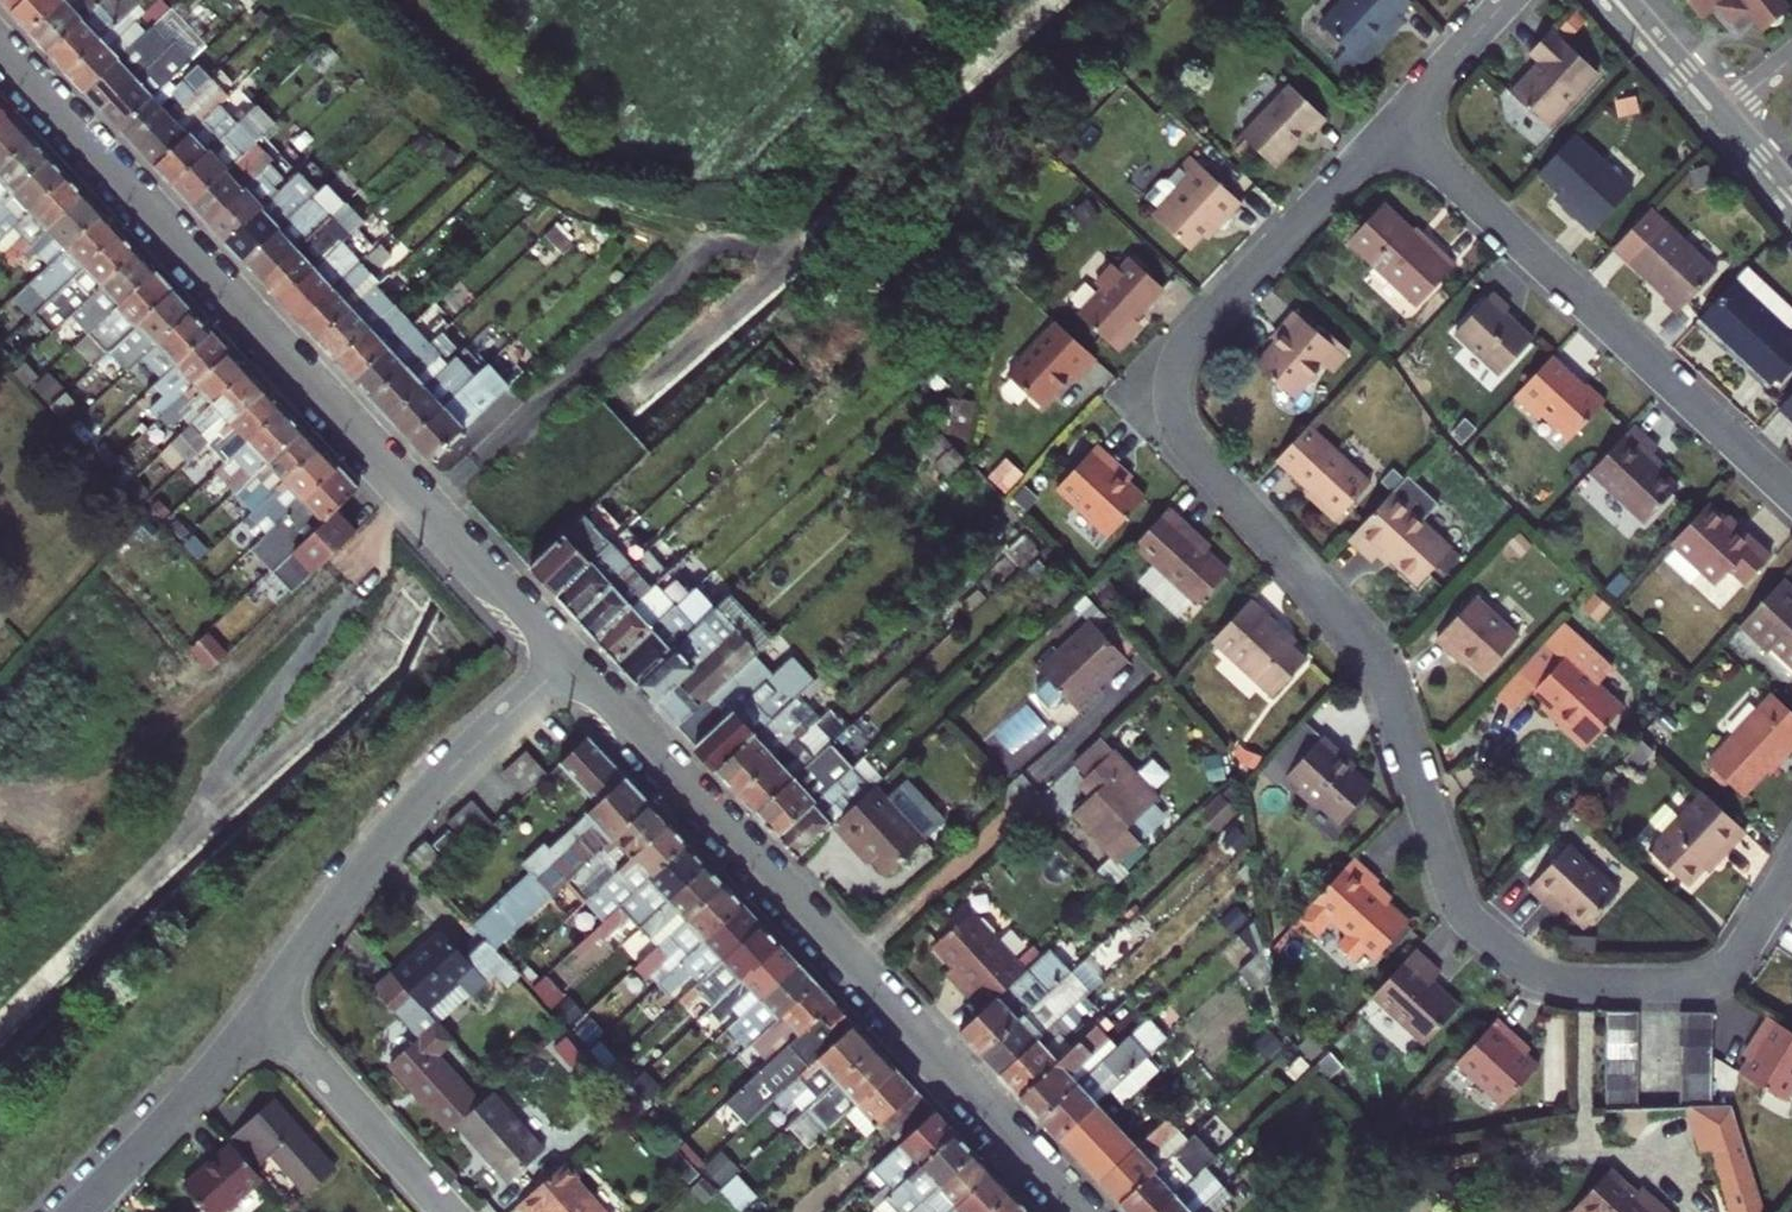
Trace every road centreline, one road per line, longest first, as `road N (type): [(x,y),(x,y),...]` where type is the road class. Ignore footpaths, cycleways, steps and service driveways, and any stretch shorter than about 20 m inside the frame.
road 1 (residential): [(1394,123),(1179,357),(1172,404),(1181,437),(1369,652),(1461,910),(1532,969),(1595,983),(1709,978),(1741,950),(1791,868)]
road 2 (residential): [(568,662),(0,53)]
road 3 (residential): [(1081,1211),(568,662)]
road 4 (residential): [(1791,497),(1394,123)]
road 5 (residential): [(568,662),(433,789),(260,1010)]
road 6 (track): [(0,826),(27,853),(333,575)]
road 7 (residential): [(444,1211),(260,1010)]
road 8 (residential): [(260,1010),(79,1211)]
road 9 (residential): [(1505,0),(1394,123)]
road 10 (tertiary): [(1615,0),(1717,117)]

